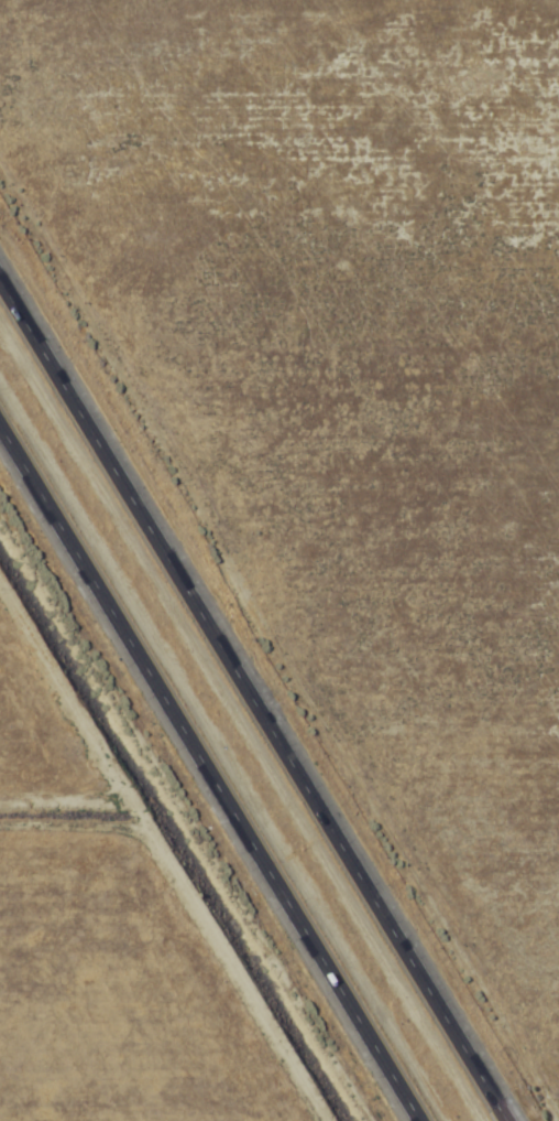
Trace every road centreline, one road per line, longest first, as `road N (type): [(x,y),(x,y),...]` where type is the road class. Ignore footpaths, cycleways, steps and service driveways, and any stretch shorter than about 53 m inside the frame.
road 1 (motorway): [(511,1120),(0,275)]
road 2 (motorway): [(0,423),(421,1120)]

